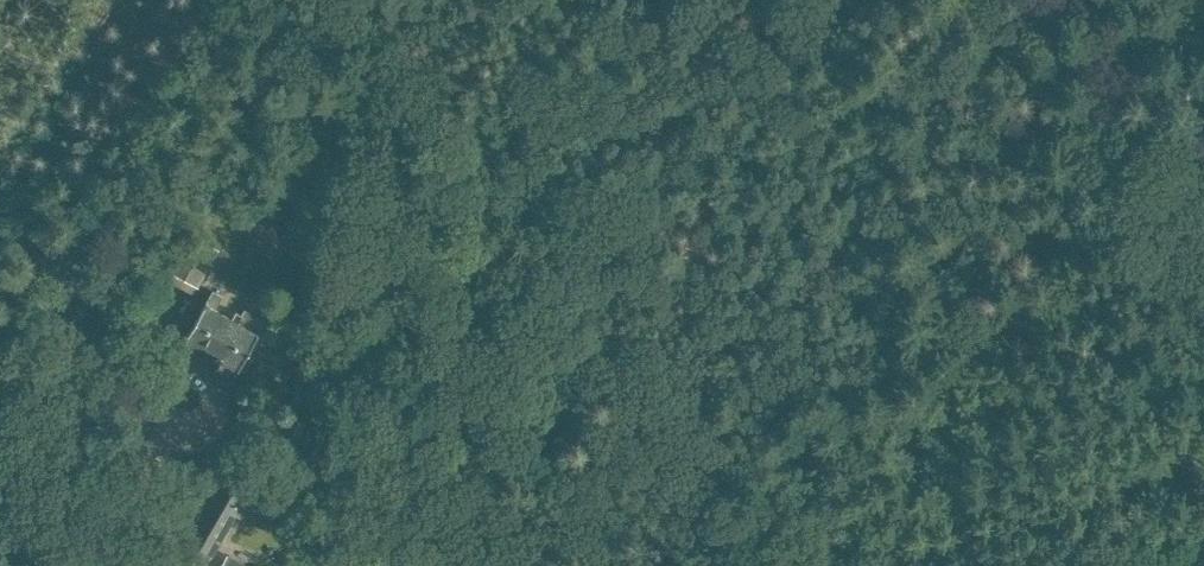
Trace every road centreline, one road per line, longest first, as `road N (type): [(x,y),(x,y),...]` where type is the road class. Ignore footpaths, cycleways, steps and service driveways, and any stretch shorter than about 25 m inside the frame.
road 1 (track): [(1203,209),(1001,0)]

